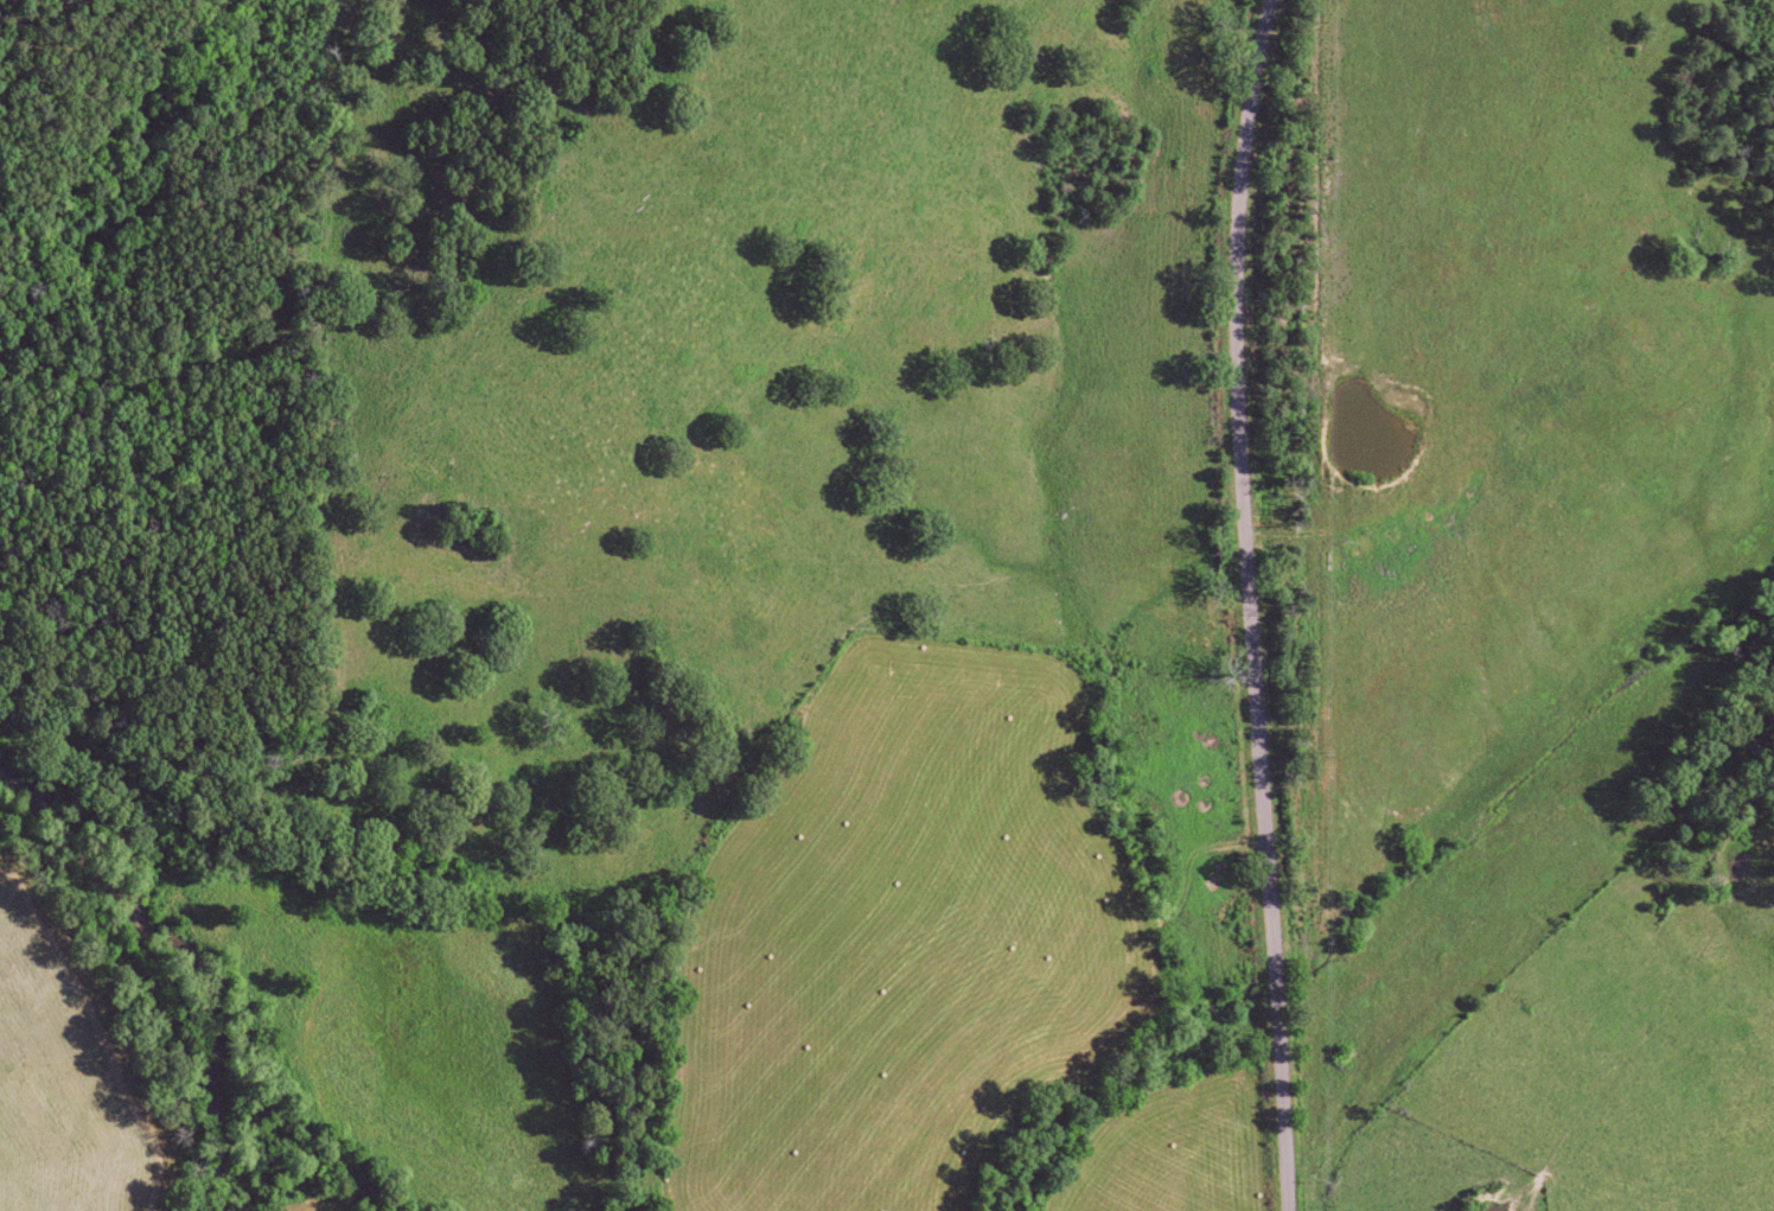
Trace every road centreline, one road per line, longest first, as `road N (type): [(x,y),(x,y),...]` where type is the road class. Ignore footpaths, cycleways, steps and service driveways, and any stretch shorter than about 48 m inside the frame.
road 1 (residential): [(1292,1210),(1263,839),(1237,263),(1242,172),(1273,0)]

